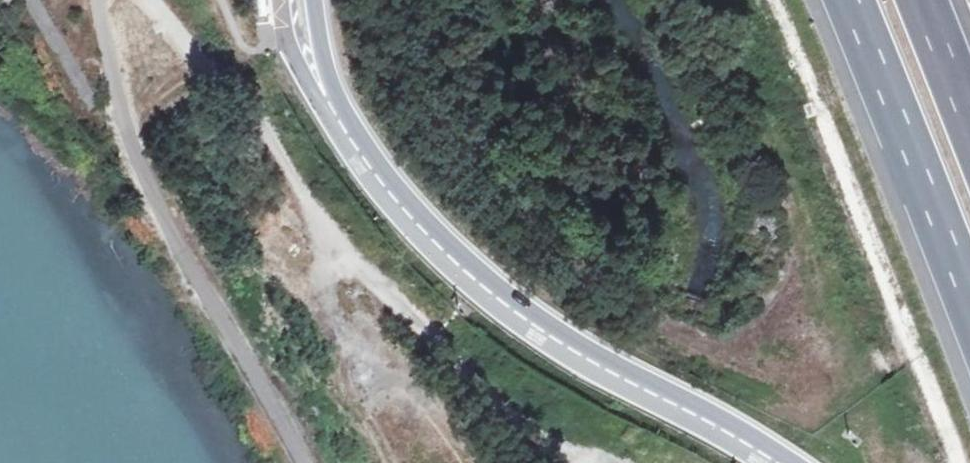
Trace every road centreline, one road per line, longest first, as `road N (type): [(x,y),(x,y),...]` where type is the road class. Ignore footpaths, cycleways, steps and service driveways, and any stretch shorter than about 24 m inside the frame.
road 1 (motorway): [(294,0),(317,81),(348,138),(387,193),(442,248),(505,306),(775,462)]
road 2 (track): [(141,0),(252,112),(343,262),(490,402),(593,462)]
road 3 (motorway): [(846,0),(969,315)]

